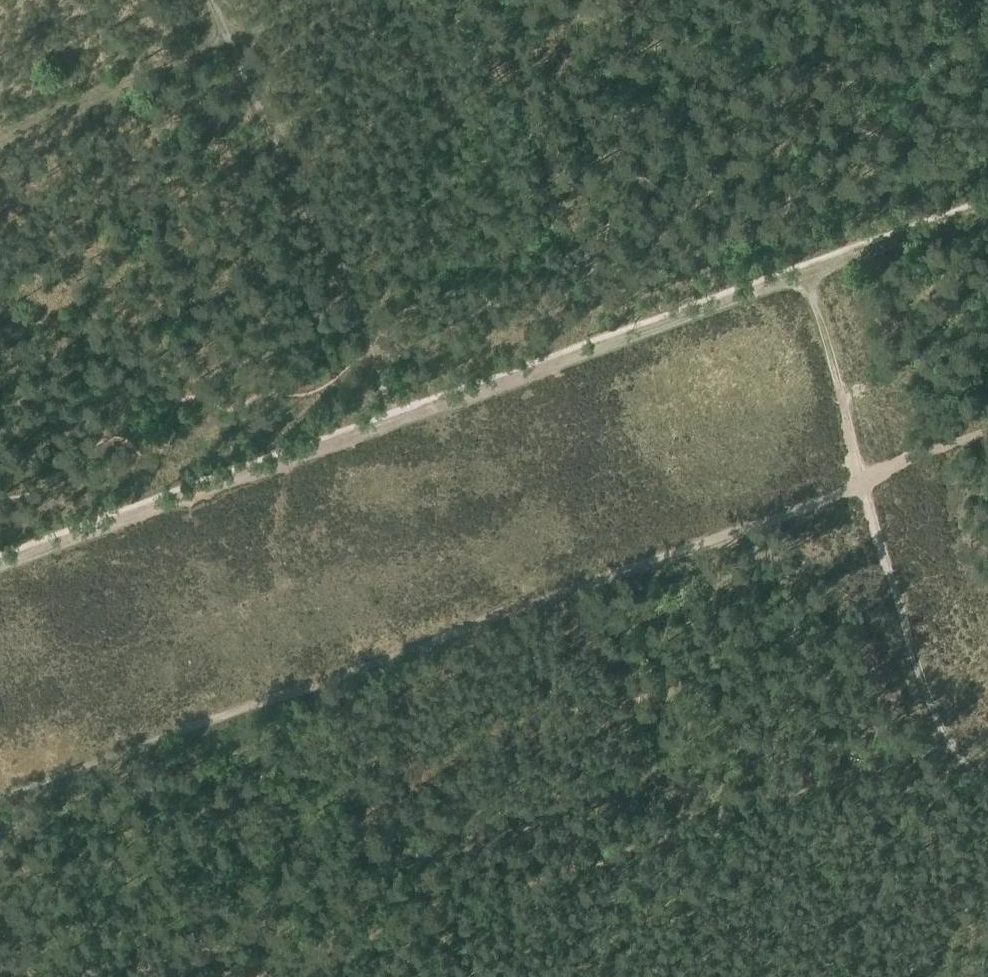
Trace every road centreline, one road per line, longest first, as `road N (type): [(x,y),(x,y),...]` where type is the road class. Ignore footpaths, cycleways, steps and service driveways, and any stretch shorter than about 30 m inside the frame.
road 1 (track): [(0,558),(987,203)]
road 2 (track): [(987,796),(937,751),(816,356)]
road 3 (track): [(203,0),(389,422)]

